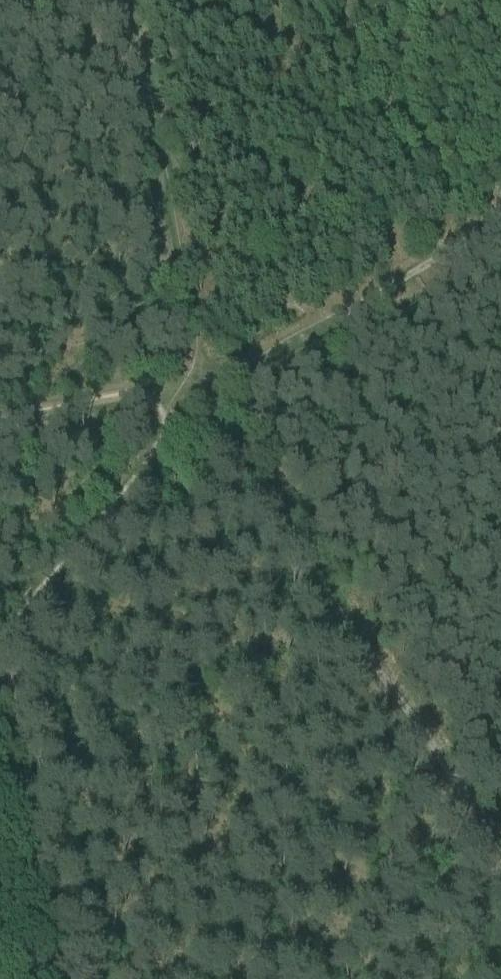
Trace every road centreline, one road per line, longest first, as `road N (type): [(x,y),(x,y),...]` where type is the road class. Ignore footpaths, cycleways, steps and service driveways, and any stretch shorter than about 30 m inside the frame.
road 1 (track): [(204,369),(60,558),(8,663),(66,978)]
road 2 (track): [(487,831),(204,369)]
road 3 (track): [(204,369),(127,0)]
road 4 (track): [(500,216),(310,329),(204,369)]
road 5 (track): [(204,369),(0,412)]

